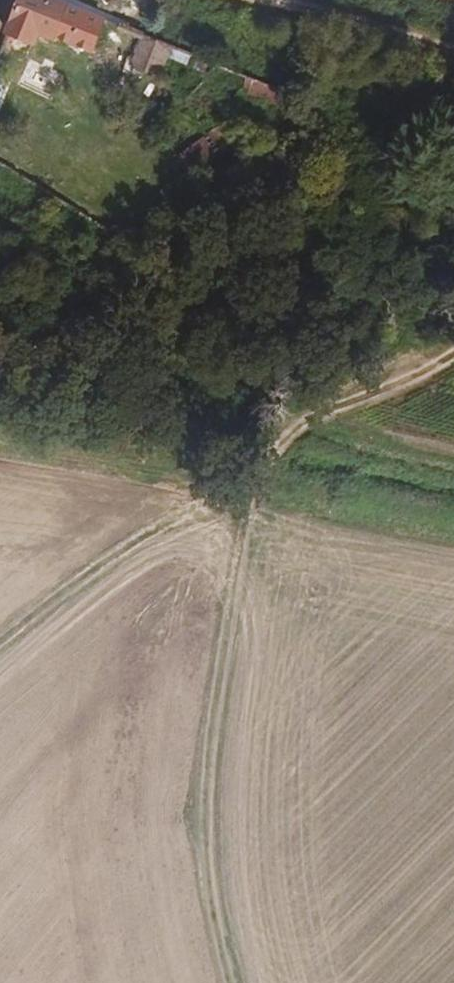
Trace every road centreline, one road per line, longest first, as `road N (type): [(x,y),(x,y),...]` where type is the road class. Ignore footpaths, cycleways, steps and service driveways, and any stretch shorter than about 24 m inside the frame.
road 1 (track): [(221,982),(193,830),(198,723),(246,483)]
road 2 (track): [(246,483),(213,510),(175,511),(130,538),(0,645)]
road 3 (track): [(453,356),(282,434),(264,473),(246,483)]
road 4 (track): [(263,0),(453,52)]

